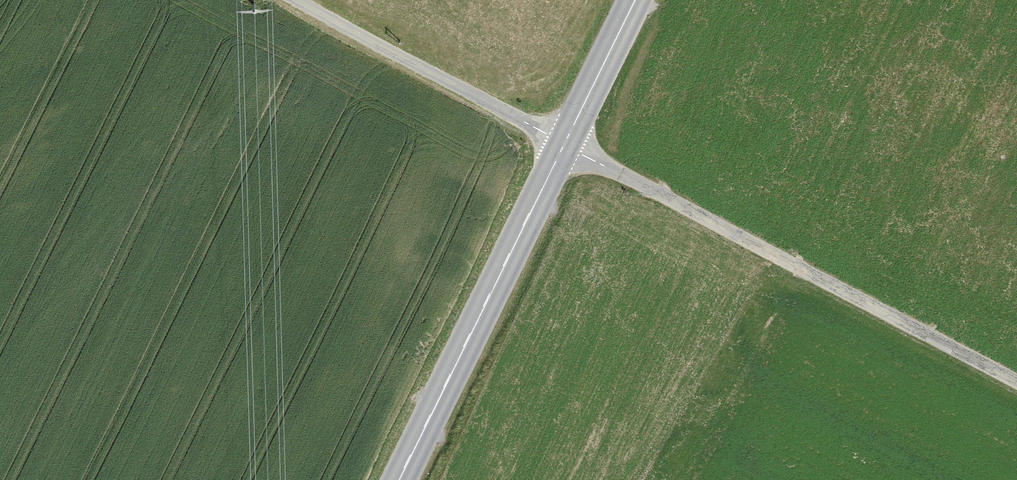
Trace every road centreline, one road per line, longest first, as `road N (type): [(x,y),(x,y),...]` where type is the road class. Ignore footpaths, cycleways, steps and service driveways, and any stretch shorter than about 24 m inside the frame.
road 1 (unclassified): [(1016,385),(565,147)]
road 2 (secondary): [(400,479),(565,147)]
road 3 (unclassified): [(565,147),(292,0)]
road 4 (secondary): [(565,147),(639,0)]

